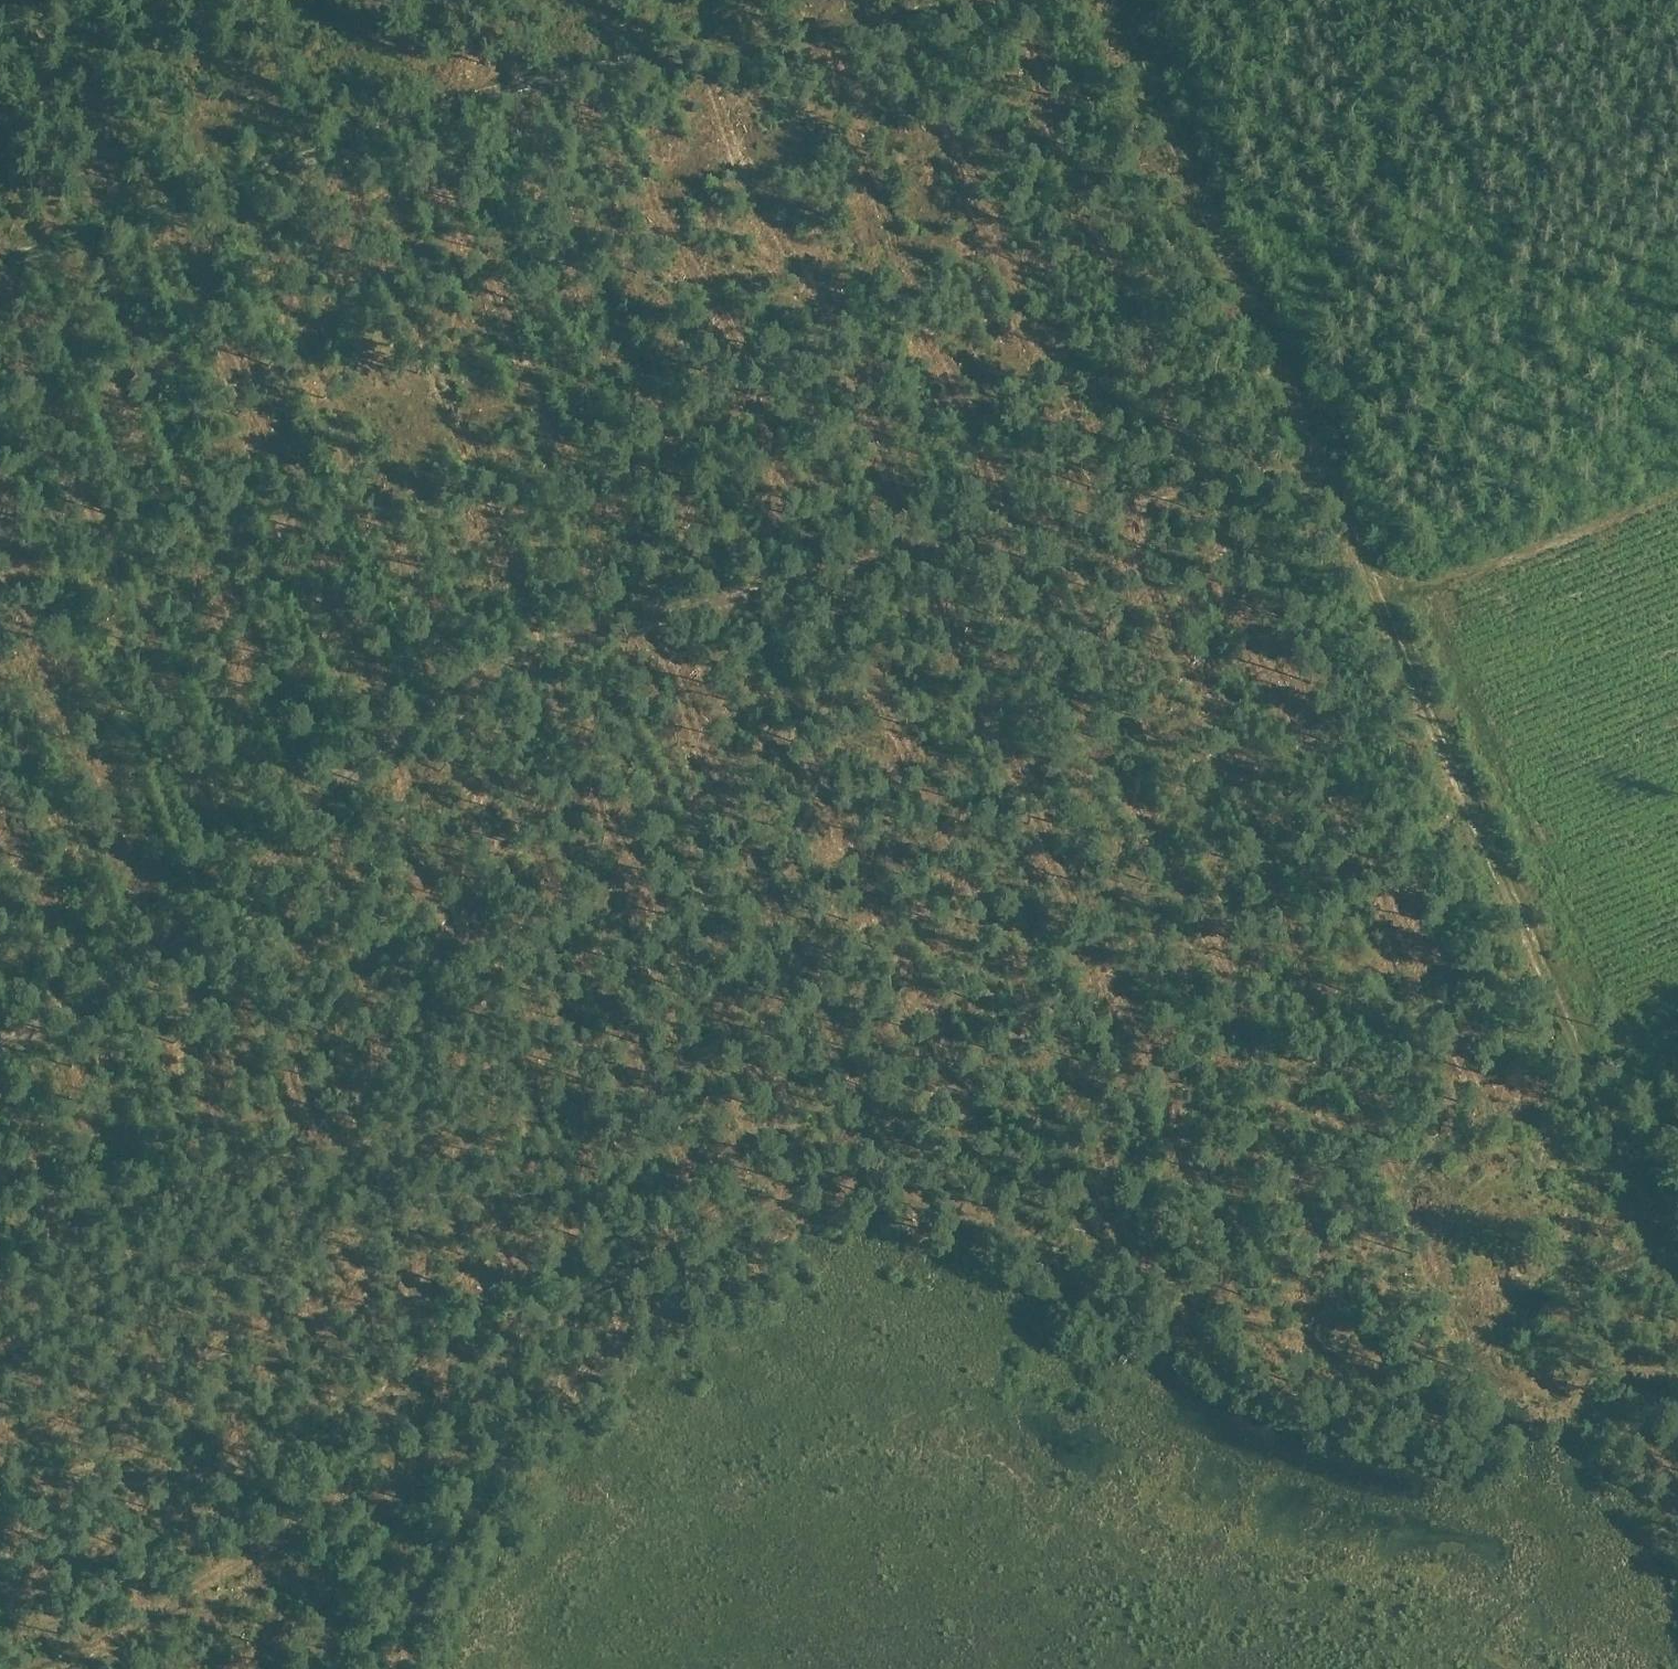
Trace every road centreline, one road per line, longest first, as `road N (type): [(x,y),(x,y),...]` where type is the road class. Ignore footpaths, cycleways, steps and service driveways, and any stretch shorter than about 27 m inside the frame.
road 1 (track): [(1120,0),(1677,1274)]
road 2 (track): [(942,0),(823,13),(392,114),(0,251)]

